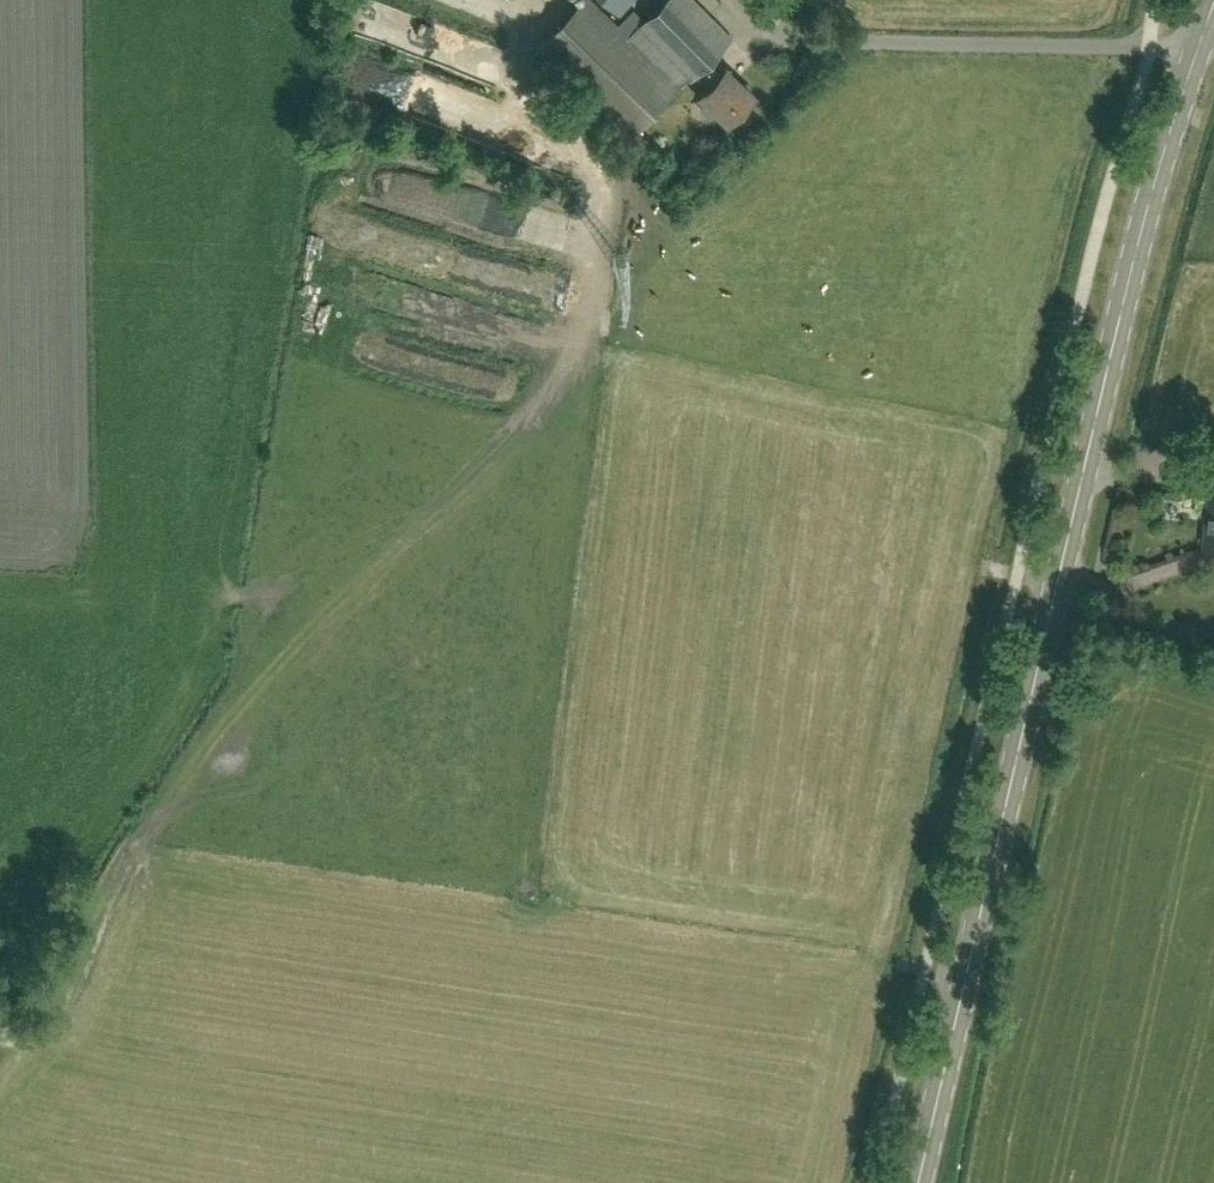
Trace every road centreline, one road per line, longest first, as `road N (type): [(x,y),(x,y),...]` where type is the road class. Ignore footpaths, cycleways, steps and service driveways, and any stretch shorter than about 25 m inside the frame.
road 1 (tertiary): [(916,1182),(1122,309),(1213,10)]

